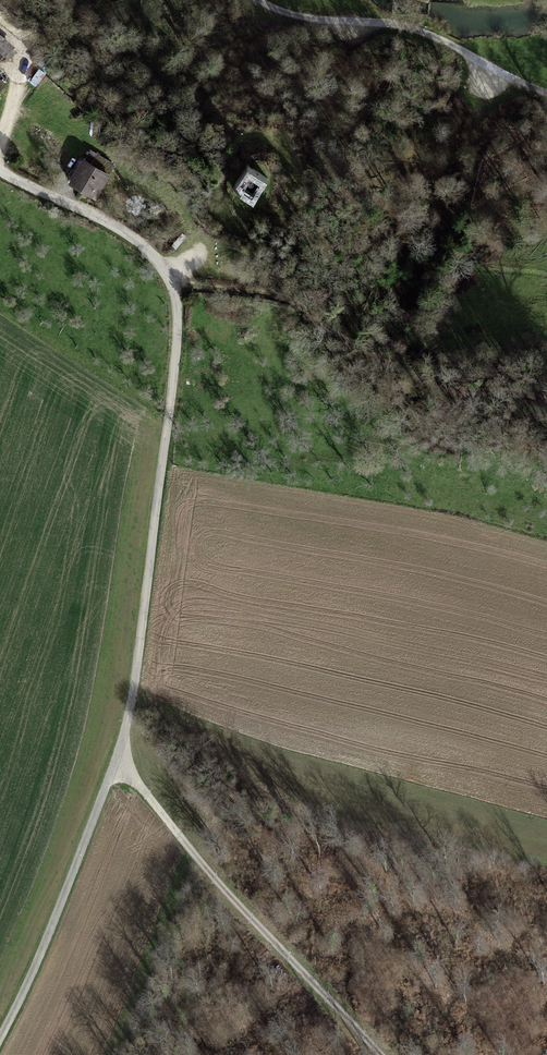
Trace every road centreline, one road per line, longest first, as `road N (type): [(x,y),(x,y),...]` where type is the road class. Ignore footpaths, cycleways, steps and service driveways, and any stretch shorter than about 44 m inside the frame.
road 1 (track): [(0,1043),(120,760),(172,396),(173,286),(150,252),(97,219)]
road 2 (track): [(173,286),(266,294),(423,380),(546,399)]
road 3 (track): [(120,760),(192,861),(374,1054)]
road 4 (track): [(546,94),(420,30),(299,16),(259,0)]

